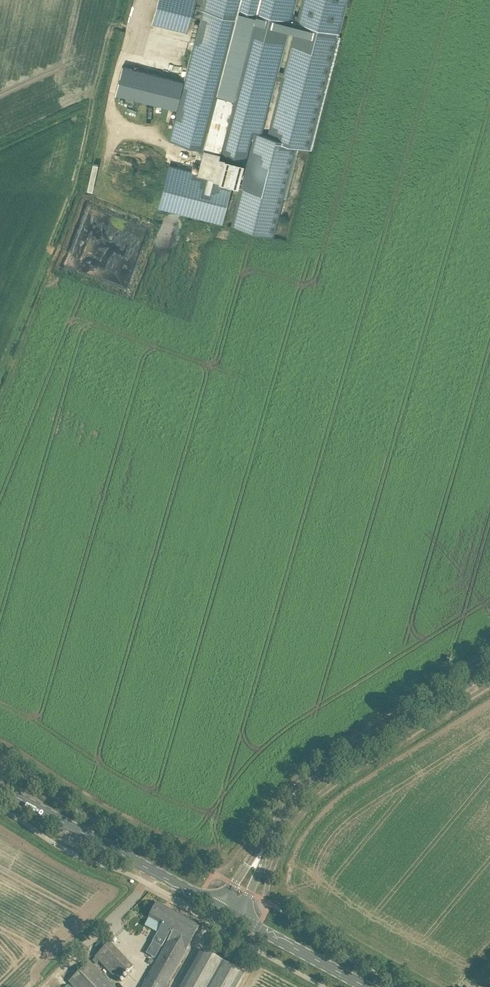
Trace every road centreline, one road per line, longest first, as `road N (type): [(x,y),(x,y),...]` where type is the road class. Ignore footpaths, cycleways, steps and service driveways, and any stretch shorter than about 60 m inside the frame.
road 1 (tertiary): [(269,839),(304,789),(489,669)]
road 2 (secondary): [(220,908),(0,788)]
road 3 (track): [(40,986),(155,872)]
road 4 (secondary): [(367,986),(243,921)]

